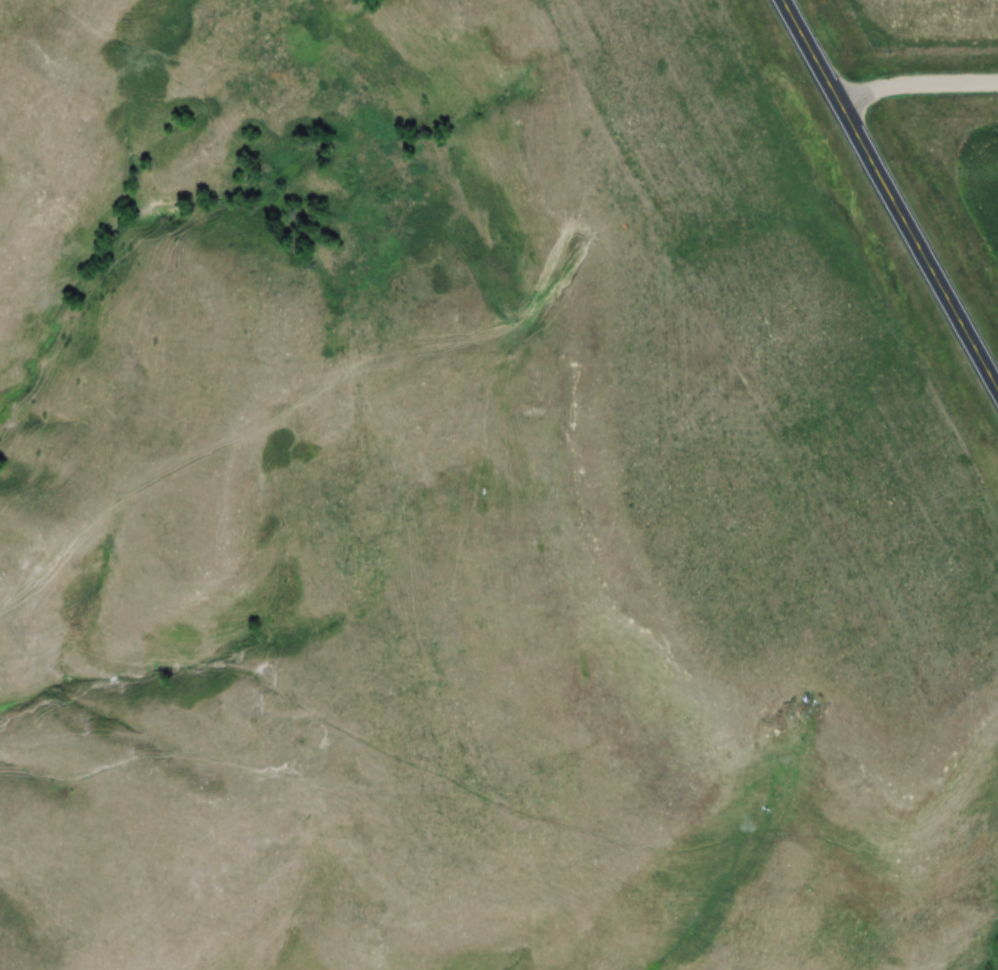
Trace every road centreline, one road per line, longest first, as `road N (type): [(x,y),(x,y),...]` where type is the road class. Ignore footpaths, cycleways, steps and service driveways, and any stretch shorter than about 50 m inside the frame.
road 1 (secondary): [(997,380),(787,0)]
road 2 (residential): [(839,89),(997,87)]

